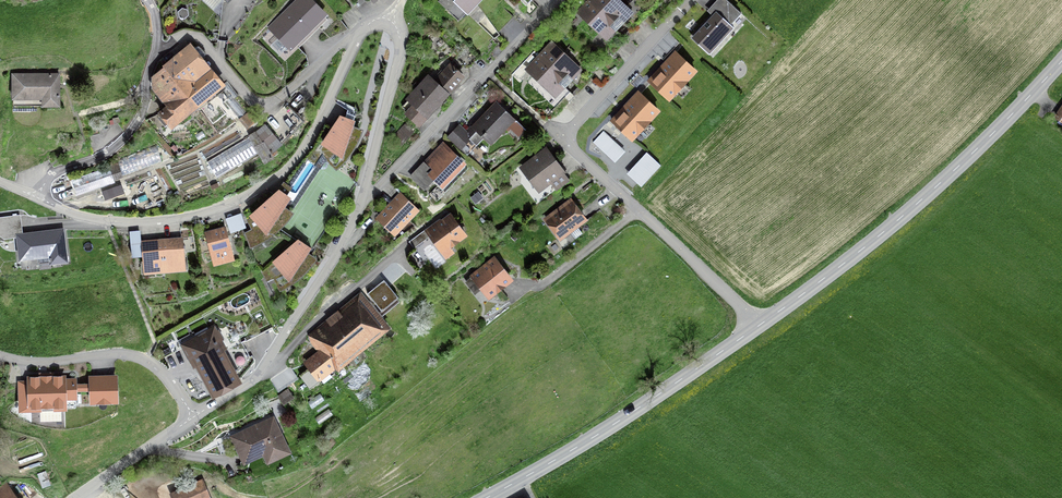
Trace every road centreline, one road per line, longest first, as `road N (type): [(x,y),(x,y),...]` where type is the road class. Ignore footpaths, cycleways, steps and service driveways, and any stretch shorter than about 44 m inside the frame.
road 1 (residential): [(692,0),(577,122),(570,140),(759,325)]
road 2 (residential): [(358,38),(293,161),(231,204),(130,223),(38,198)]
road 3 (tertiary): [(759,325),(919,202),(1061,60)]
road 4 (tertiary): [(485,497),(616,423),(759,325)]
road 5 (residential): [(362,201),(260,373),(192,417)]
road 6 (residential): [(558,0),(362,201)]
road 7 (residential): [(154,55),(183,37),(199,38),(250,98),(268,103),(358,38)]
road 8 (residential): [(362,201),(400,43),(388,21),(372,23),(358,38)]
road 9 (residential): [(192,417),(164,374),(135,356),(32,362),(0,355)]
road 10 (residential): [(154,55),(144,109),(129,133),(106,154),(54,174),(38,198)]
road 11 (residential): [(192,417),(74,497)]

